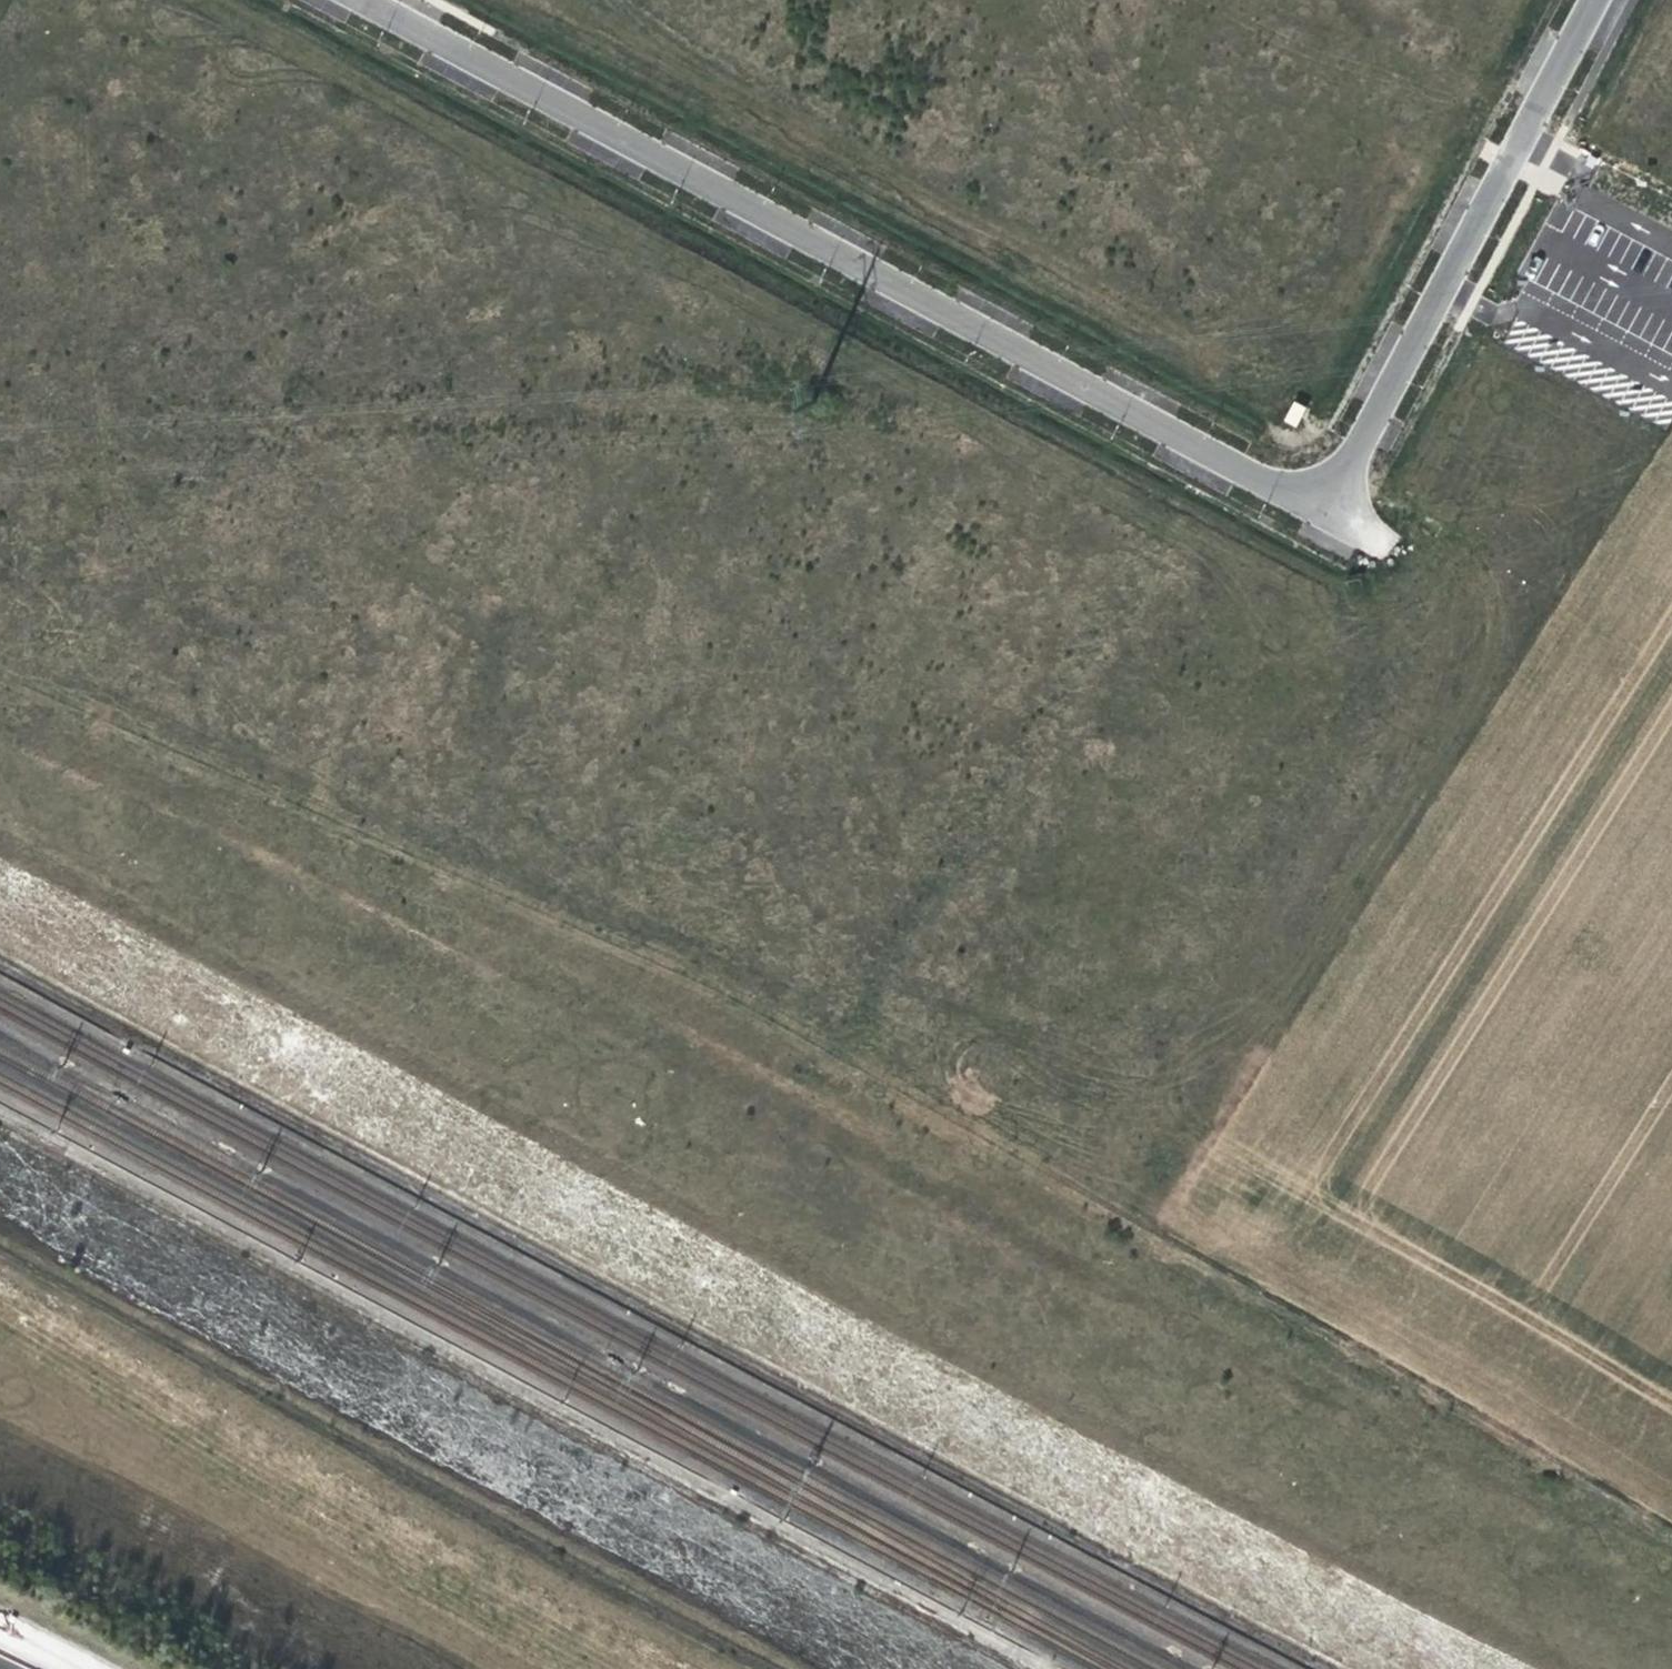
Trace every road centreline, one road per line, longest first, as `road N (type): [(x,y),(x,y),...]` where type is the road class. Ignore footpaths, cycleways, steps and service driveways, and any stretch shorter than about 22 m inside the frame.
road 1 (residential): [(1324,508),(1258,483),(349,0)]
road 2 (residential): [(1596,0),(1324,508)]
road 3 (unclassified): [(1671,697),(1635,661),(1525,598),(1371,536)]

